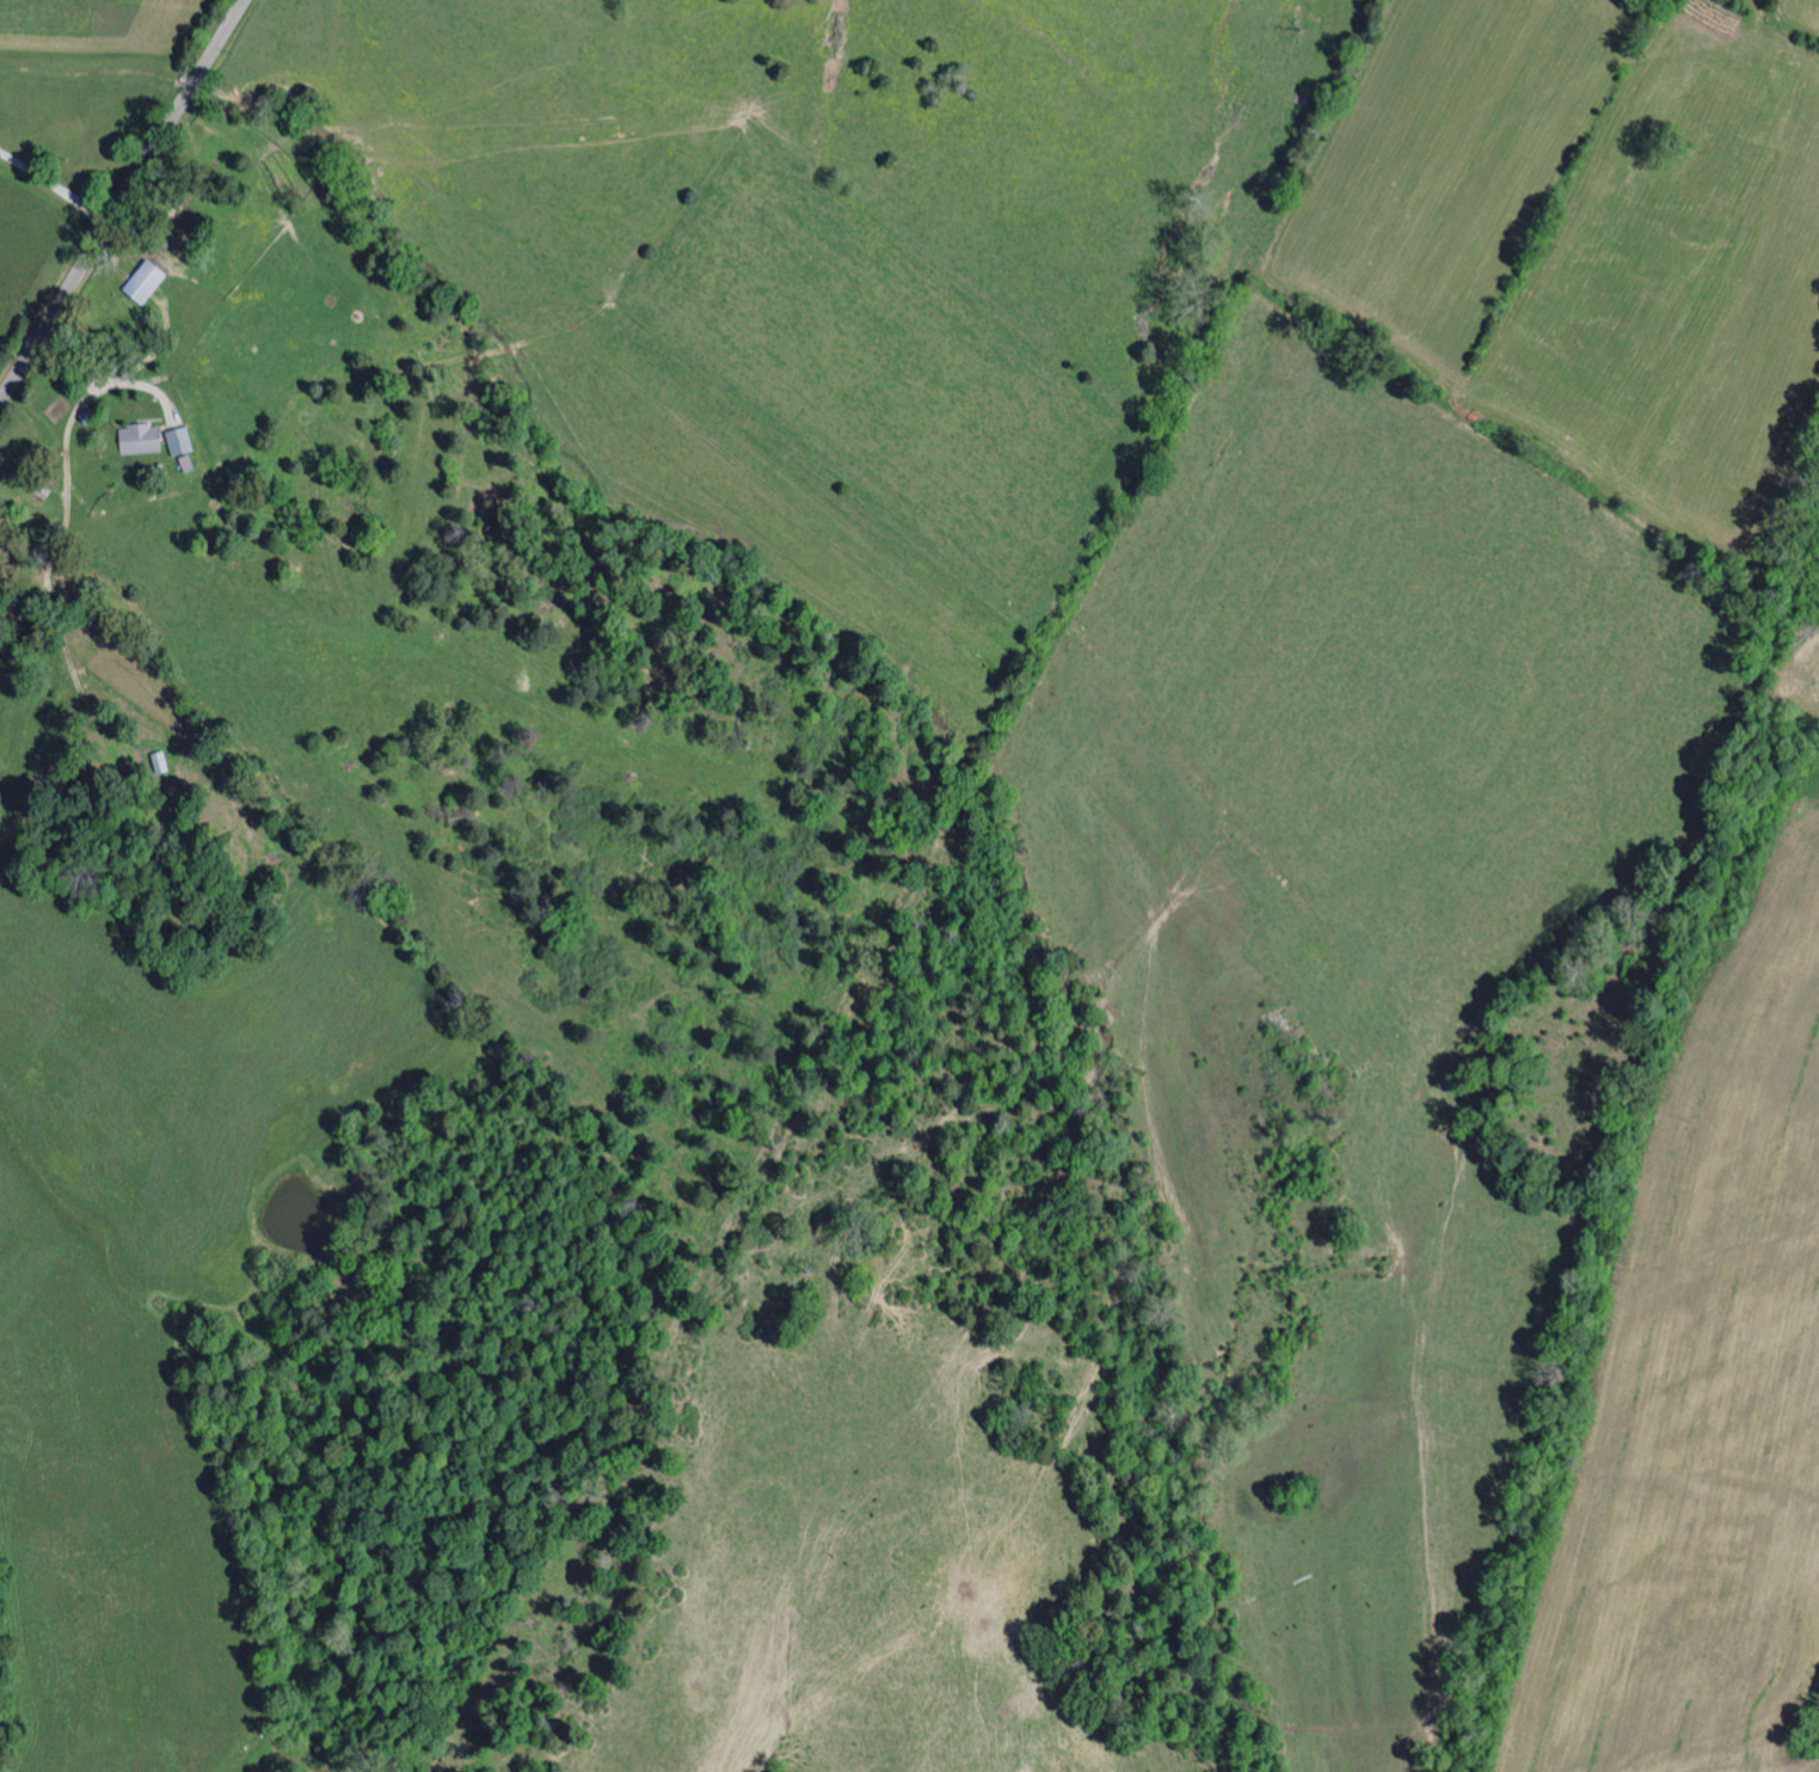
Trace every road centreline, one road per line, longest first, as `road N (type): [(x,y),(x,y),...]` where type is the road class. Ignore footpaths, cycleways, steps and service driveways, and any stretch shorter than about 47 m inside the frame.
road 1 (residential): [(0,404),(248,0)]

